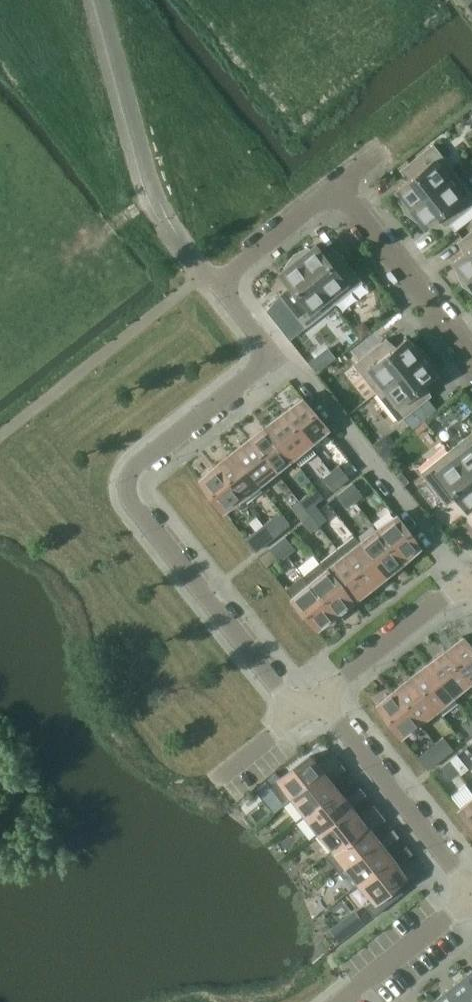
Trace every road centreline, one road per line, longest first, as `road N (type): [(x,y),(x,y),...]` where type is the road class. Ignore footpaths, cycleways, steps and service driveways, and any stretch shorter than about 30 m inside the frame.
road 1 (residential): [(275,361),(143,467),(133,485),(137,506),(295,717),(322,697)]
road 2 (residential): [(275,361),(295,366),(471,577)]
road 3 (residential): [(322,697),(471,893)]
road 4 (residential): [(471,361),(336,192)]
road 5 (residential): [(322,697),(471,577)]
road 6 (residential): [(340,1001),(471,898)]
road 7 (residential): [(217,289),(336,192)]

